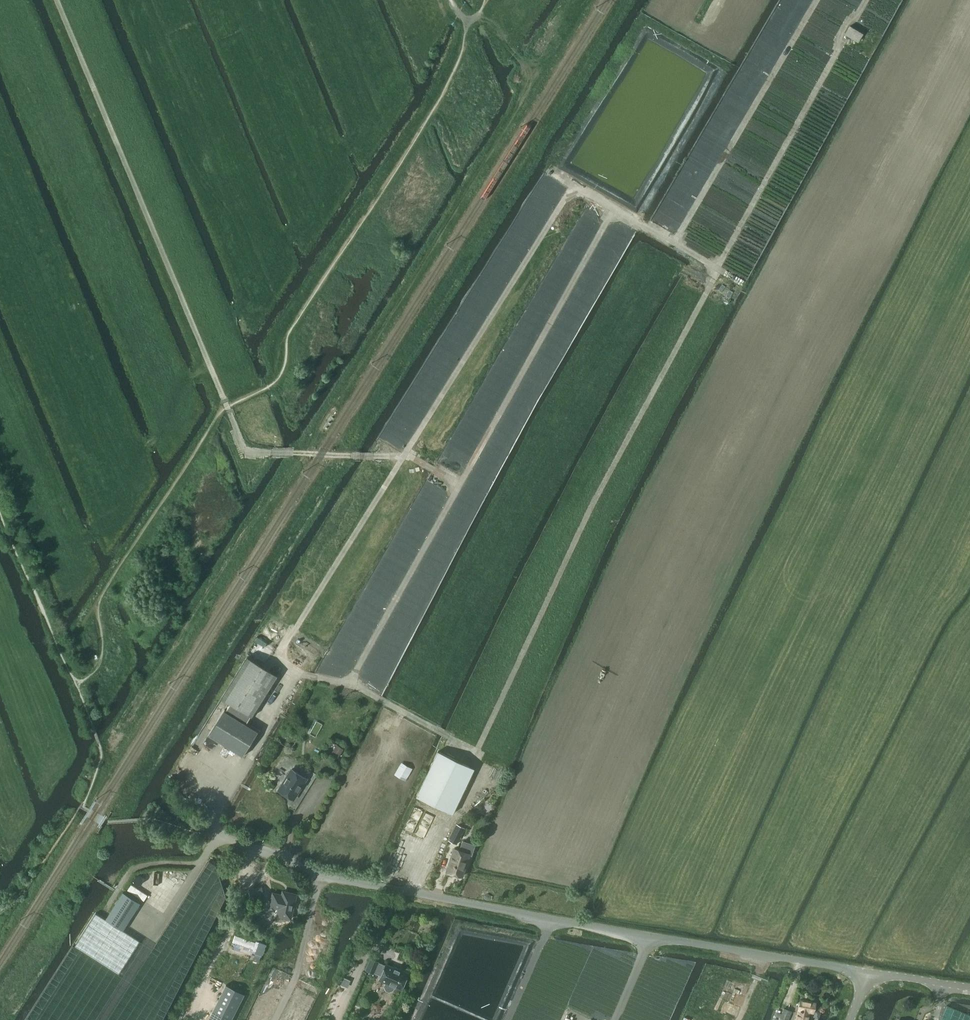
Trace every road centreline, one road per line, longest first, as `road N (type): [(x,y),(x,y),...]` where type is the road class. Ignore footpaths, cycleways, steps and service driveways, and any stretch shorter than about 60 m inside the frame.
road 1 (track): [(216,838),(218,816),(298,673),(349,684),(614,208)]
road 2 (track): [(459,487),(403,457),(244,449),(56,0)]
road 3 (track): [(349,684),(478,752),(605,482),(717,272)]
road 4 (unclassified): [(869,973),(417,894),(321,874),(216,838)]
road 5 (track): [(403,457),(573,185),(717,272)]

